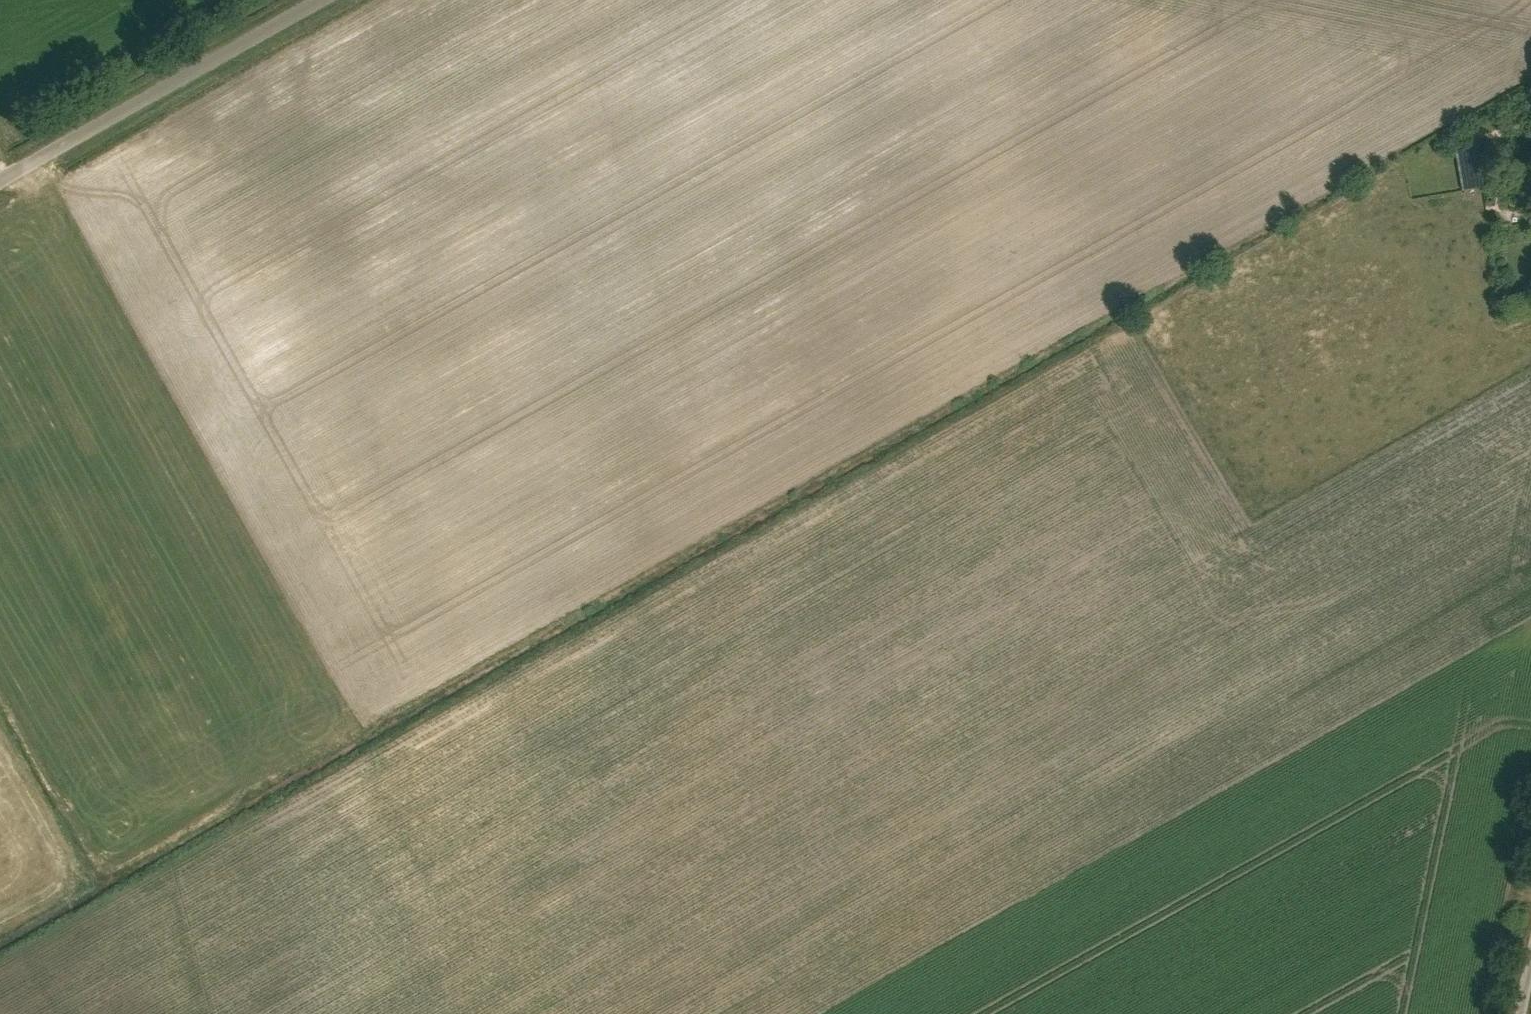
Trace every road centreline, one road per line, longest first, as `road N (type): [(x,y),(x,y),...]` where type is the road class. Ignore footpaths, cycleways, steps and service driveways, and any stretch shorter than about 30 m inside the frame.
road 1 (unclassified): [(0,173),(305,0)]

